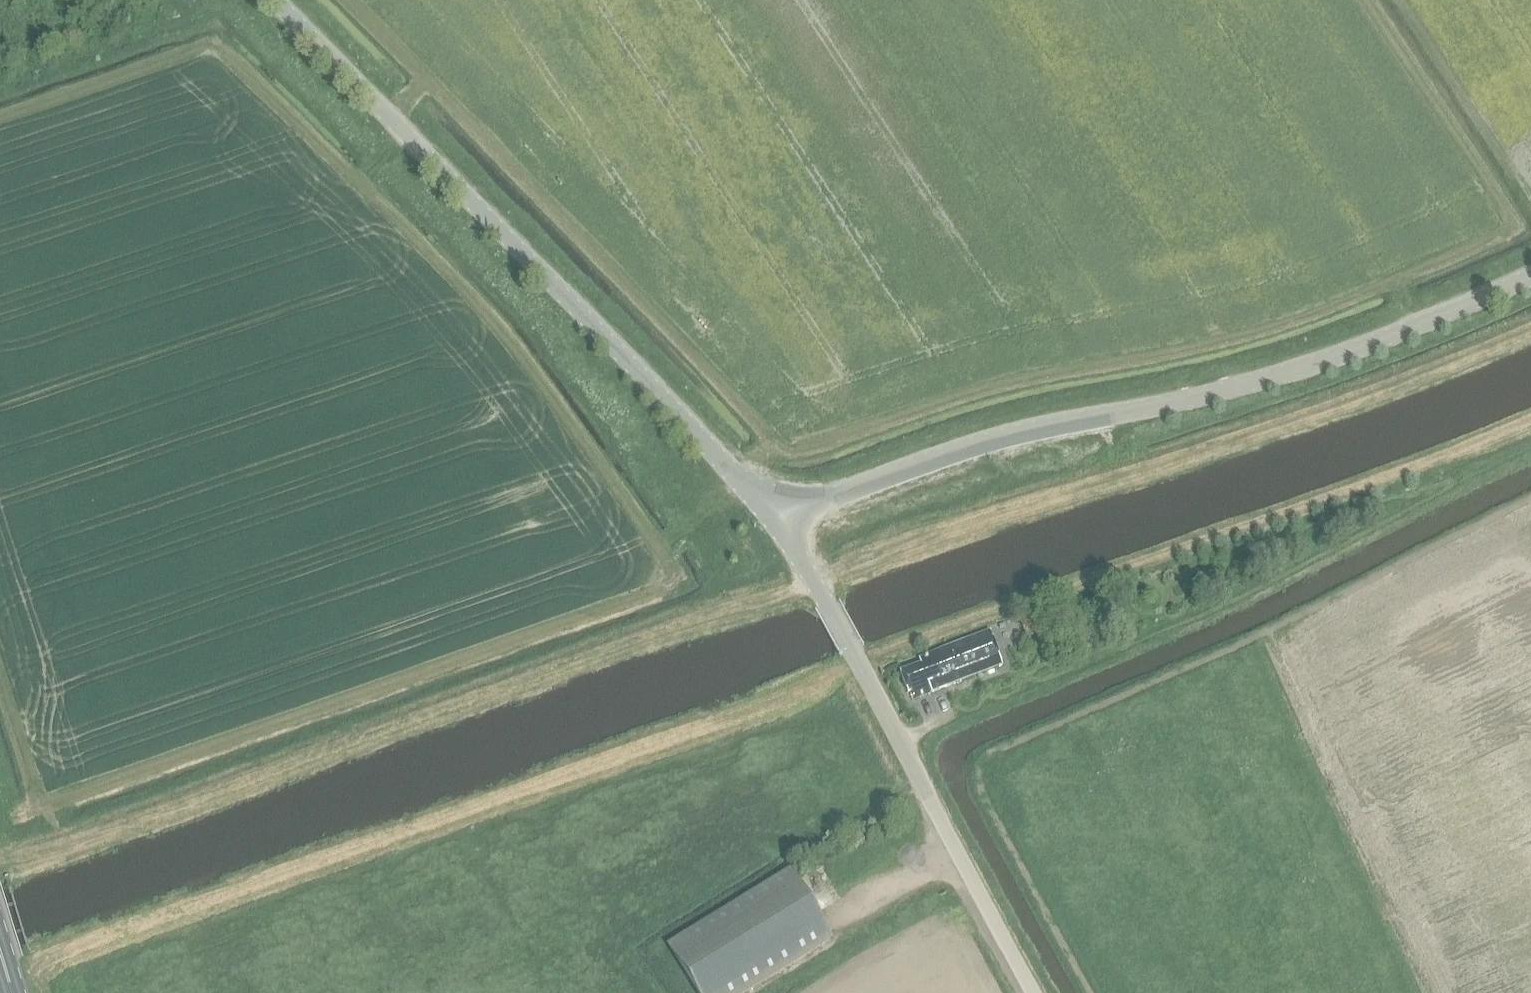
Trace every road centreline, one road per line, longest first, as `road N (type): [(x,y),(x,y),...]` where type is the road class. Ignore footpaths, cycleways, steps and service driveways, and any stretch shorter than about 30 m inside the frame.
road 1 (tertiary): [(774,516),(1004,437),(1284,373),(1530,273)]
road 2 (tertiary): [(774,516),(627,356),(270,0)]
road 3 (unclassified): [(1037,992),(774,516)]

